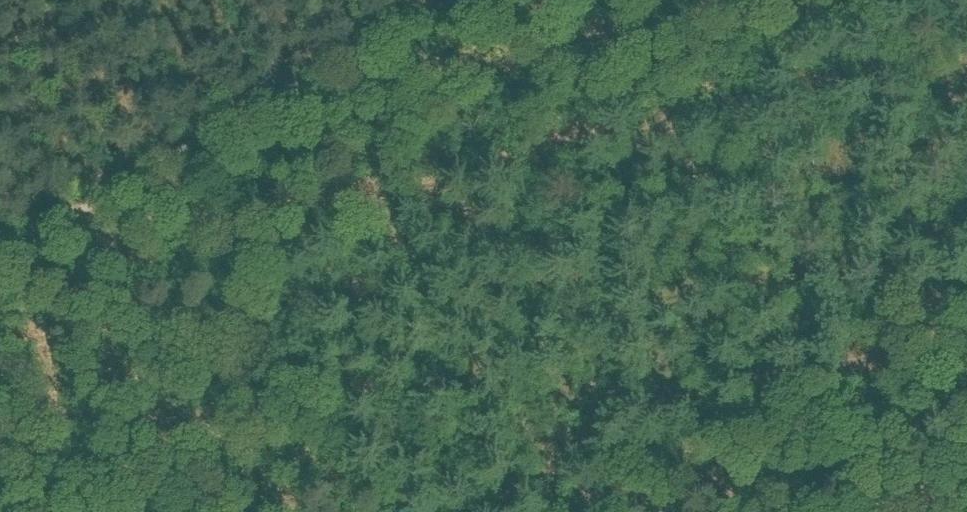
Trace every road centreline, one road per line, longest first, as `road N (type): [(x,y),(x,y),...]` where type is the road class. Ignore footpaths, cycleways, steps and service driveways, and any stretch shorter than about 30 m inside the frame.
road 1 (track): [(0,258),(439,0)]

